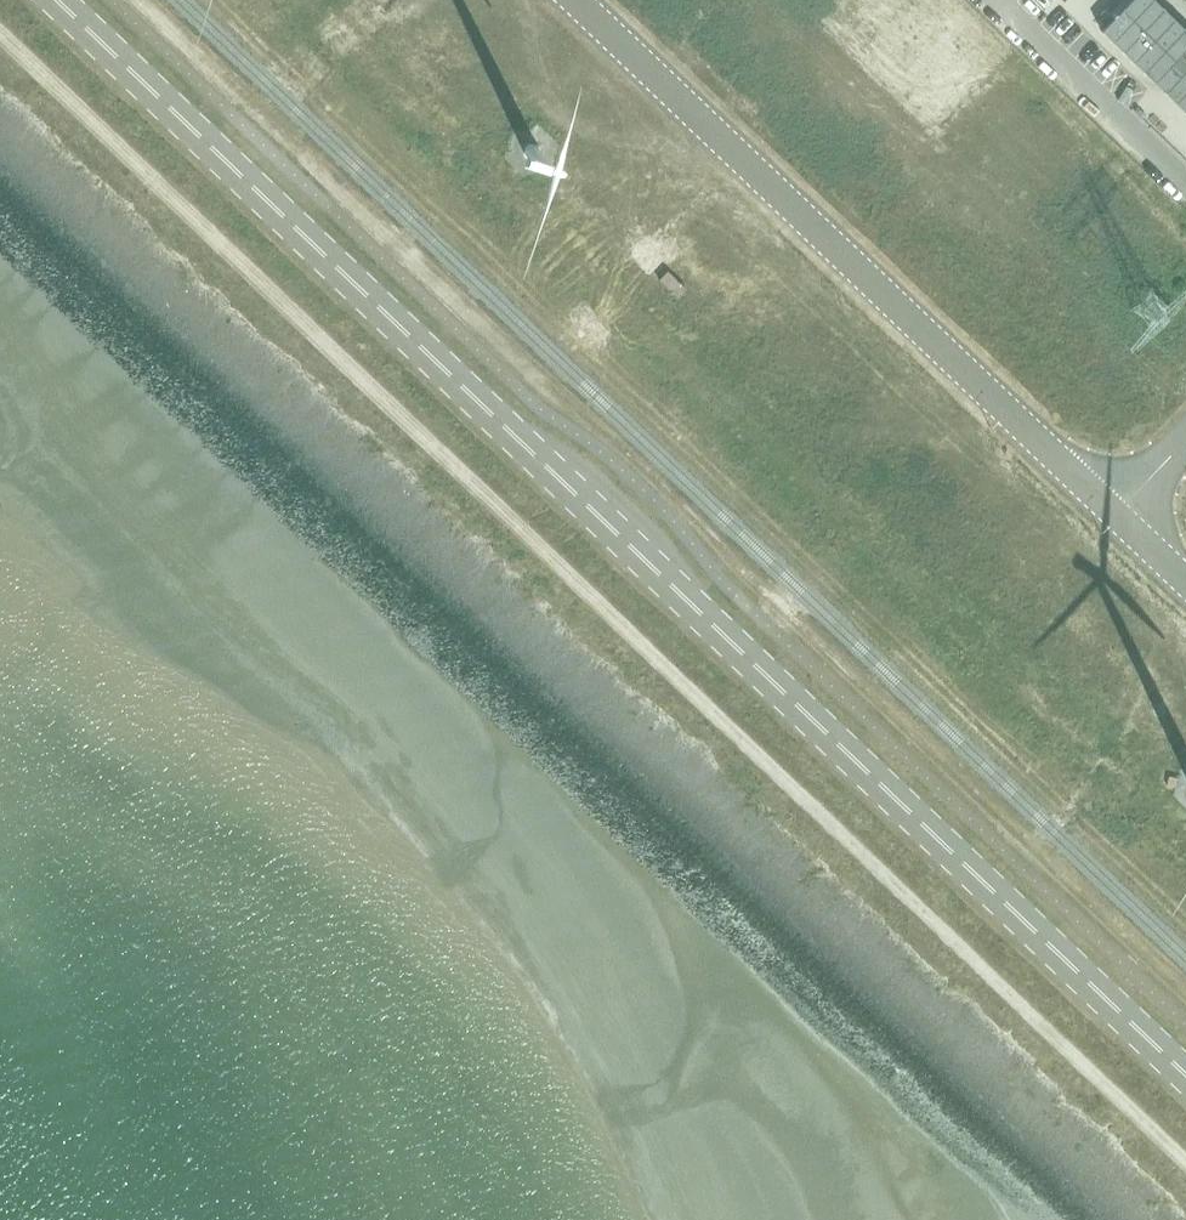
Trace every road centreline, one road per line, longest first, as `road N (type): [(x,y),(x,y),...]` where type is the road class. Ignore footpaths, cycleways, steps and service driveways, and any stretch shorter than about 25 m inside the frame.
road 1 (unclassified): [(1185,1071),(62,0)]
road 2 (unclassified): [(1185,586),(551,0)]

